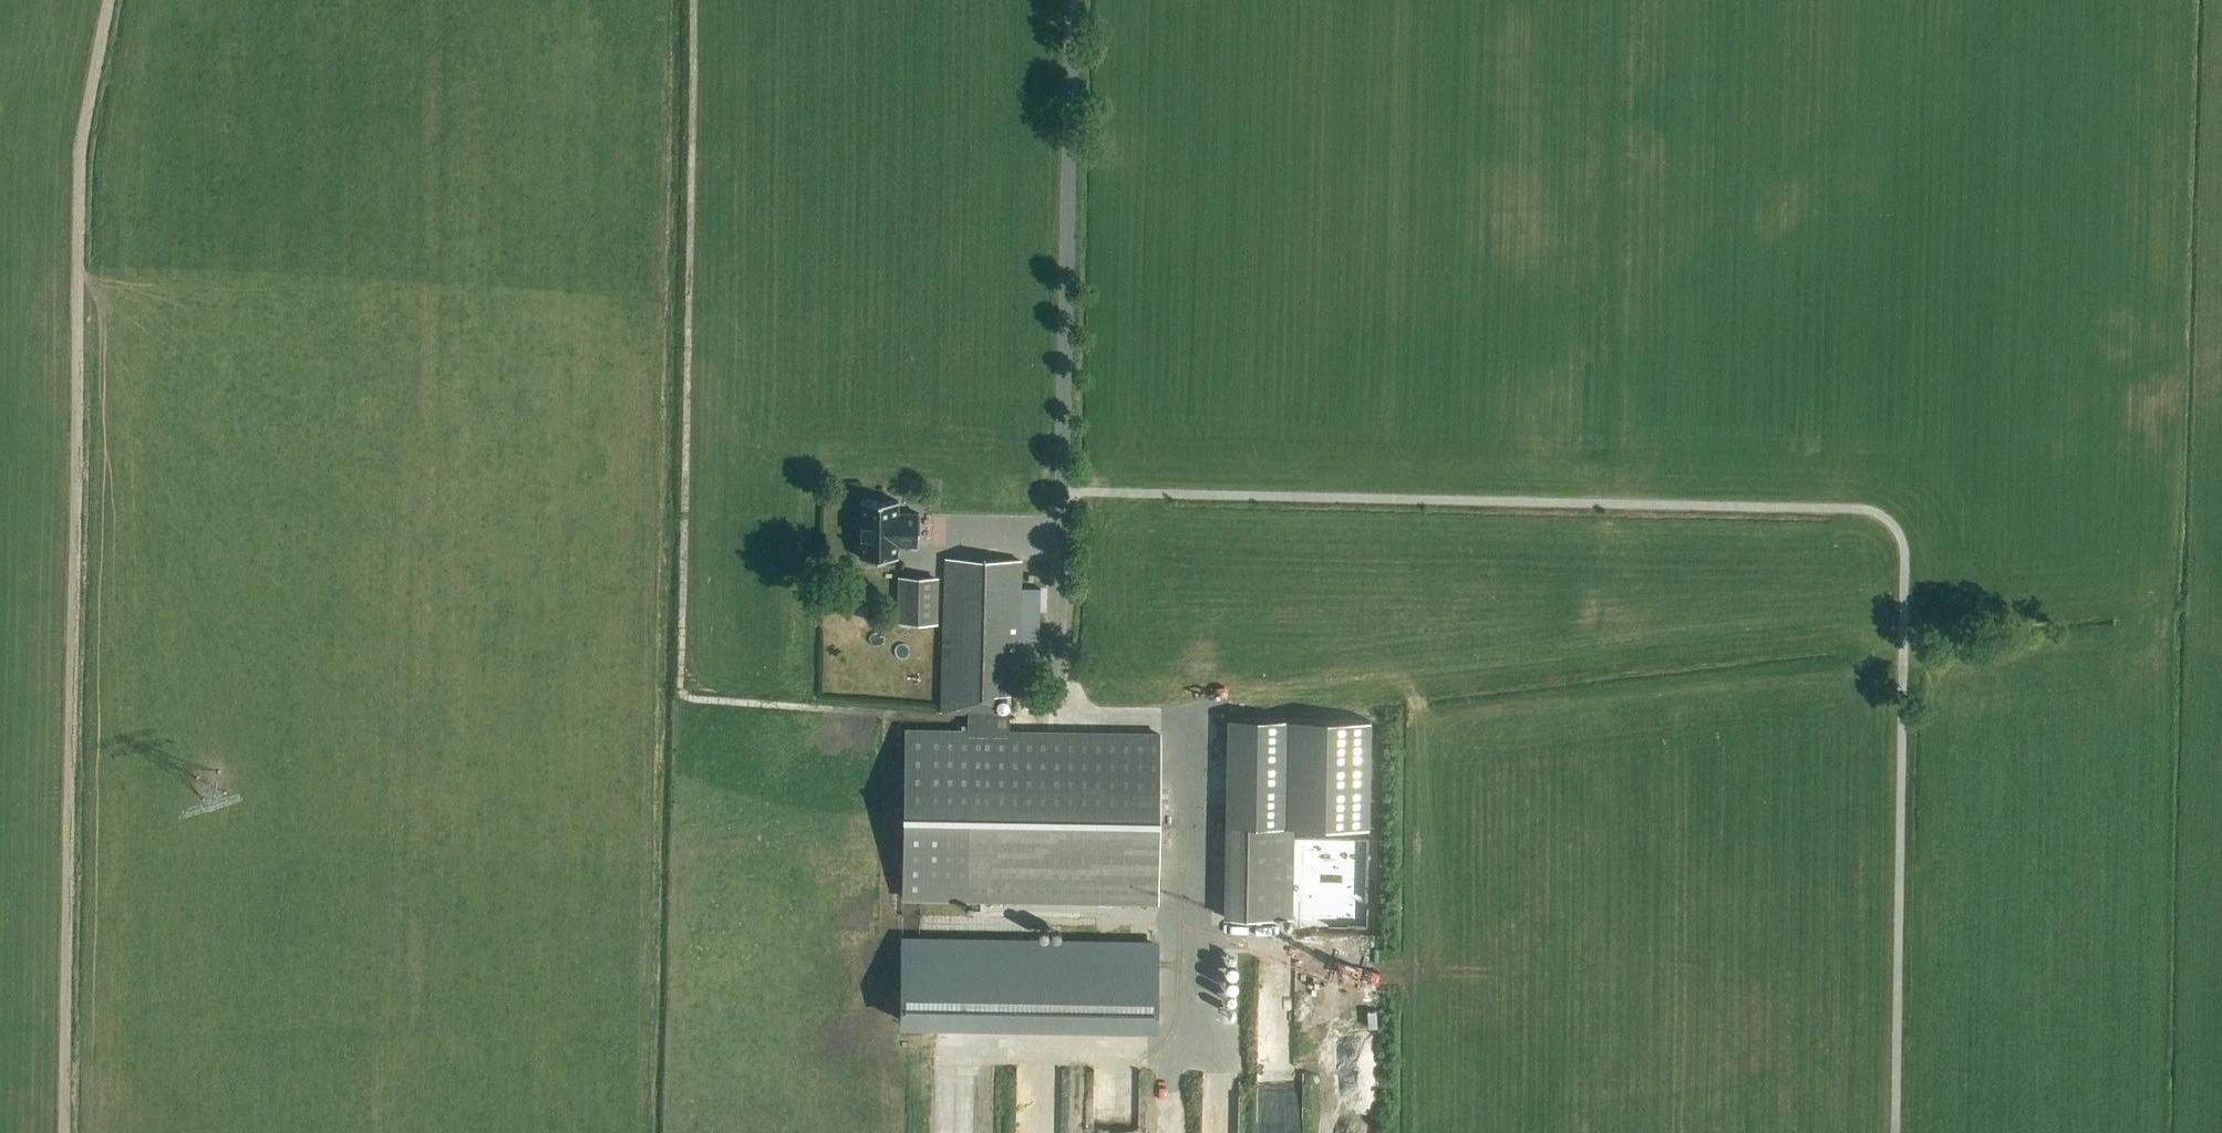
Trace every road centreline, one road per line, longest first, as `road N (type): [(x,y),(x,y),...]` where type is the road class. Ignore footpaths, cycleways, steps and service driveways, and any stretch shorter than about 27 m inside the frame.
road 1 (unclassified): [(1060,491),(1068,0)]

